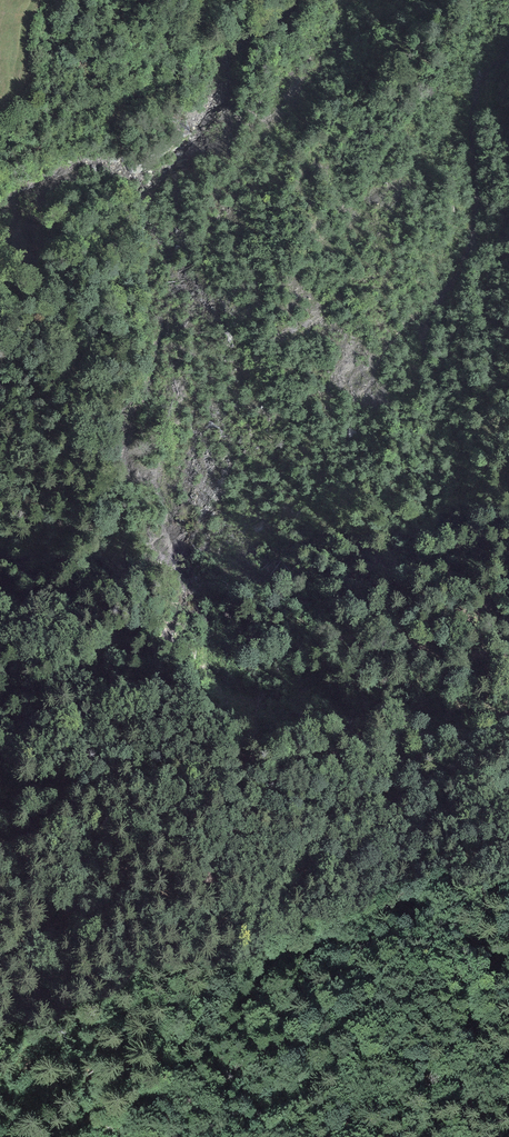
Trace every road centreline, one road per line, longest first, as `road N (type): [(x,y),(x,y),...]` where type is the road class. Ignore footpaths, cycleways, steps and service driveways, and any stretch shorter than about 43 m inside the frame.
road 1 (motorway): [(508,1005),(223,486),(0,110)]
road 2 (motorway): [(0,364),(443,1136)]

